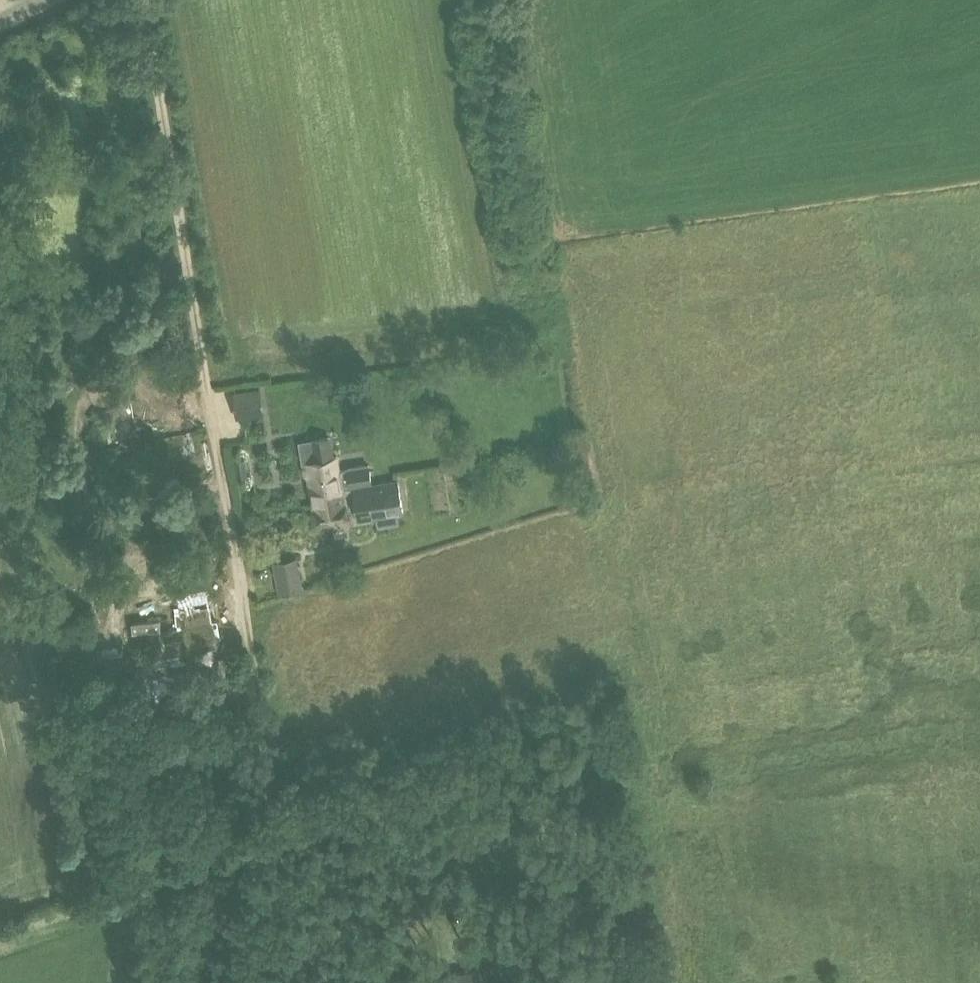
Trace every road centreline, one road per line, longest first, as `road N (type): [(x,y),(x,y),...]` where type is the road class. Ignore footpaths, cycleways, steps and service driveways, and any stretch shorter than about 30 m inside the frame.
road 1 (track): [(139,0),(272,780),(234,982)]

